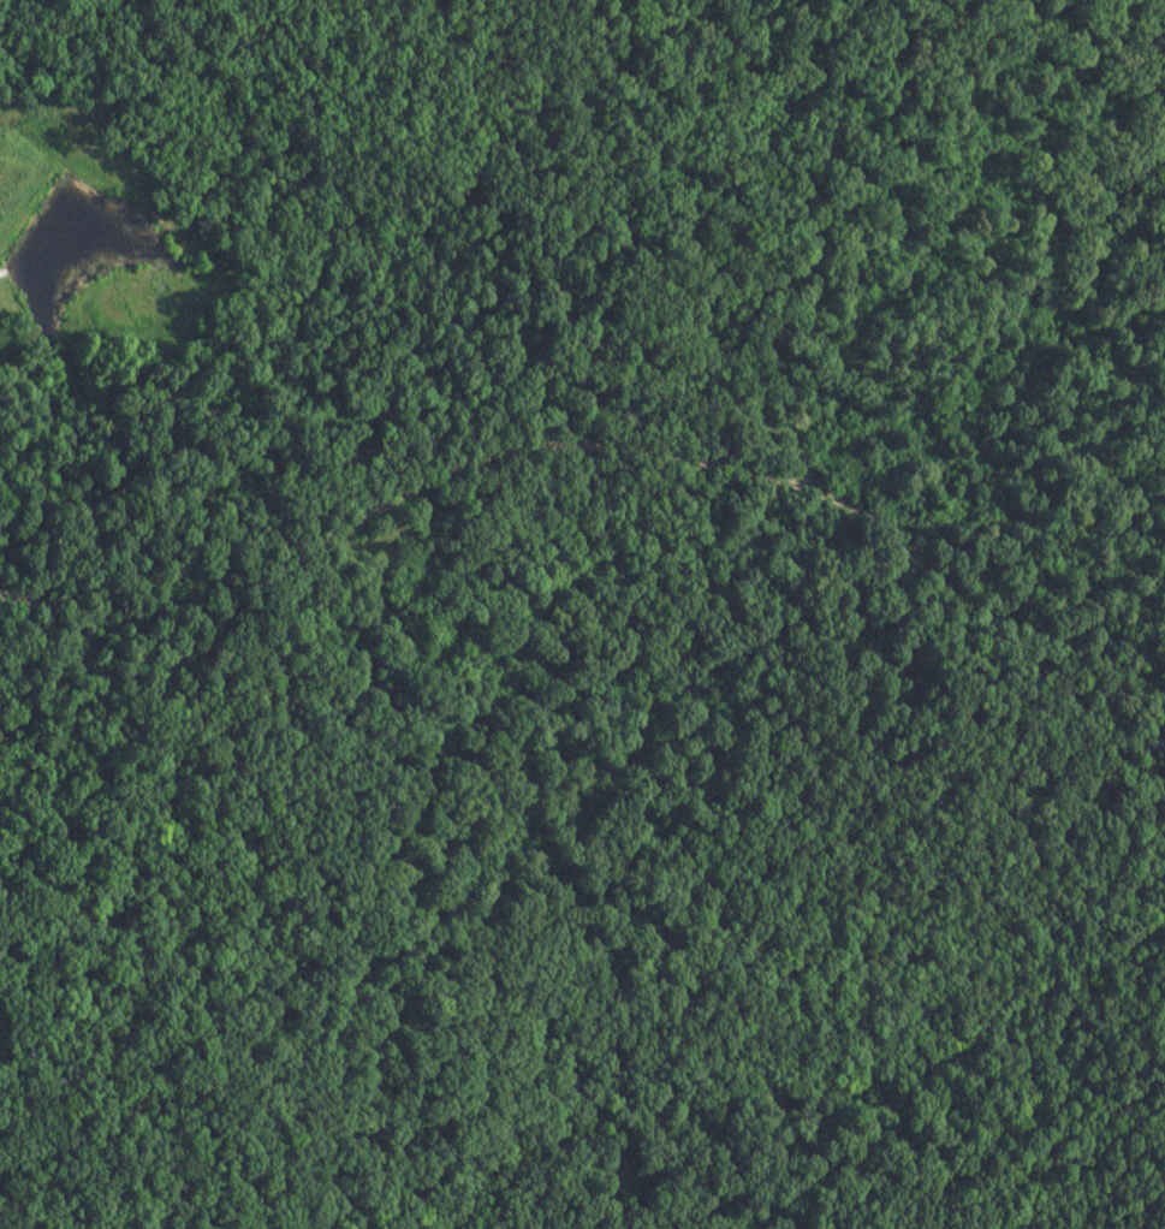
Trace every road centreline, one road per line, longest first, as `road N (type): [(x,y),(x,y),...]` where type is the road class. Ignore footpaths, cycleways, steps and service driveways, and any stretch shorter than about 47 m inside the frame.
road 1 (residential): [(0,594),(101,601),(310,540),(427,469),(569,439),(780,480),(884,538),(970,608),(1123,665),(1164,694)]

